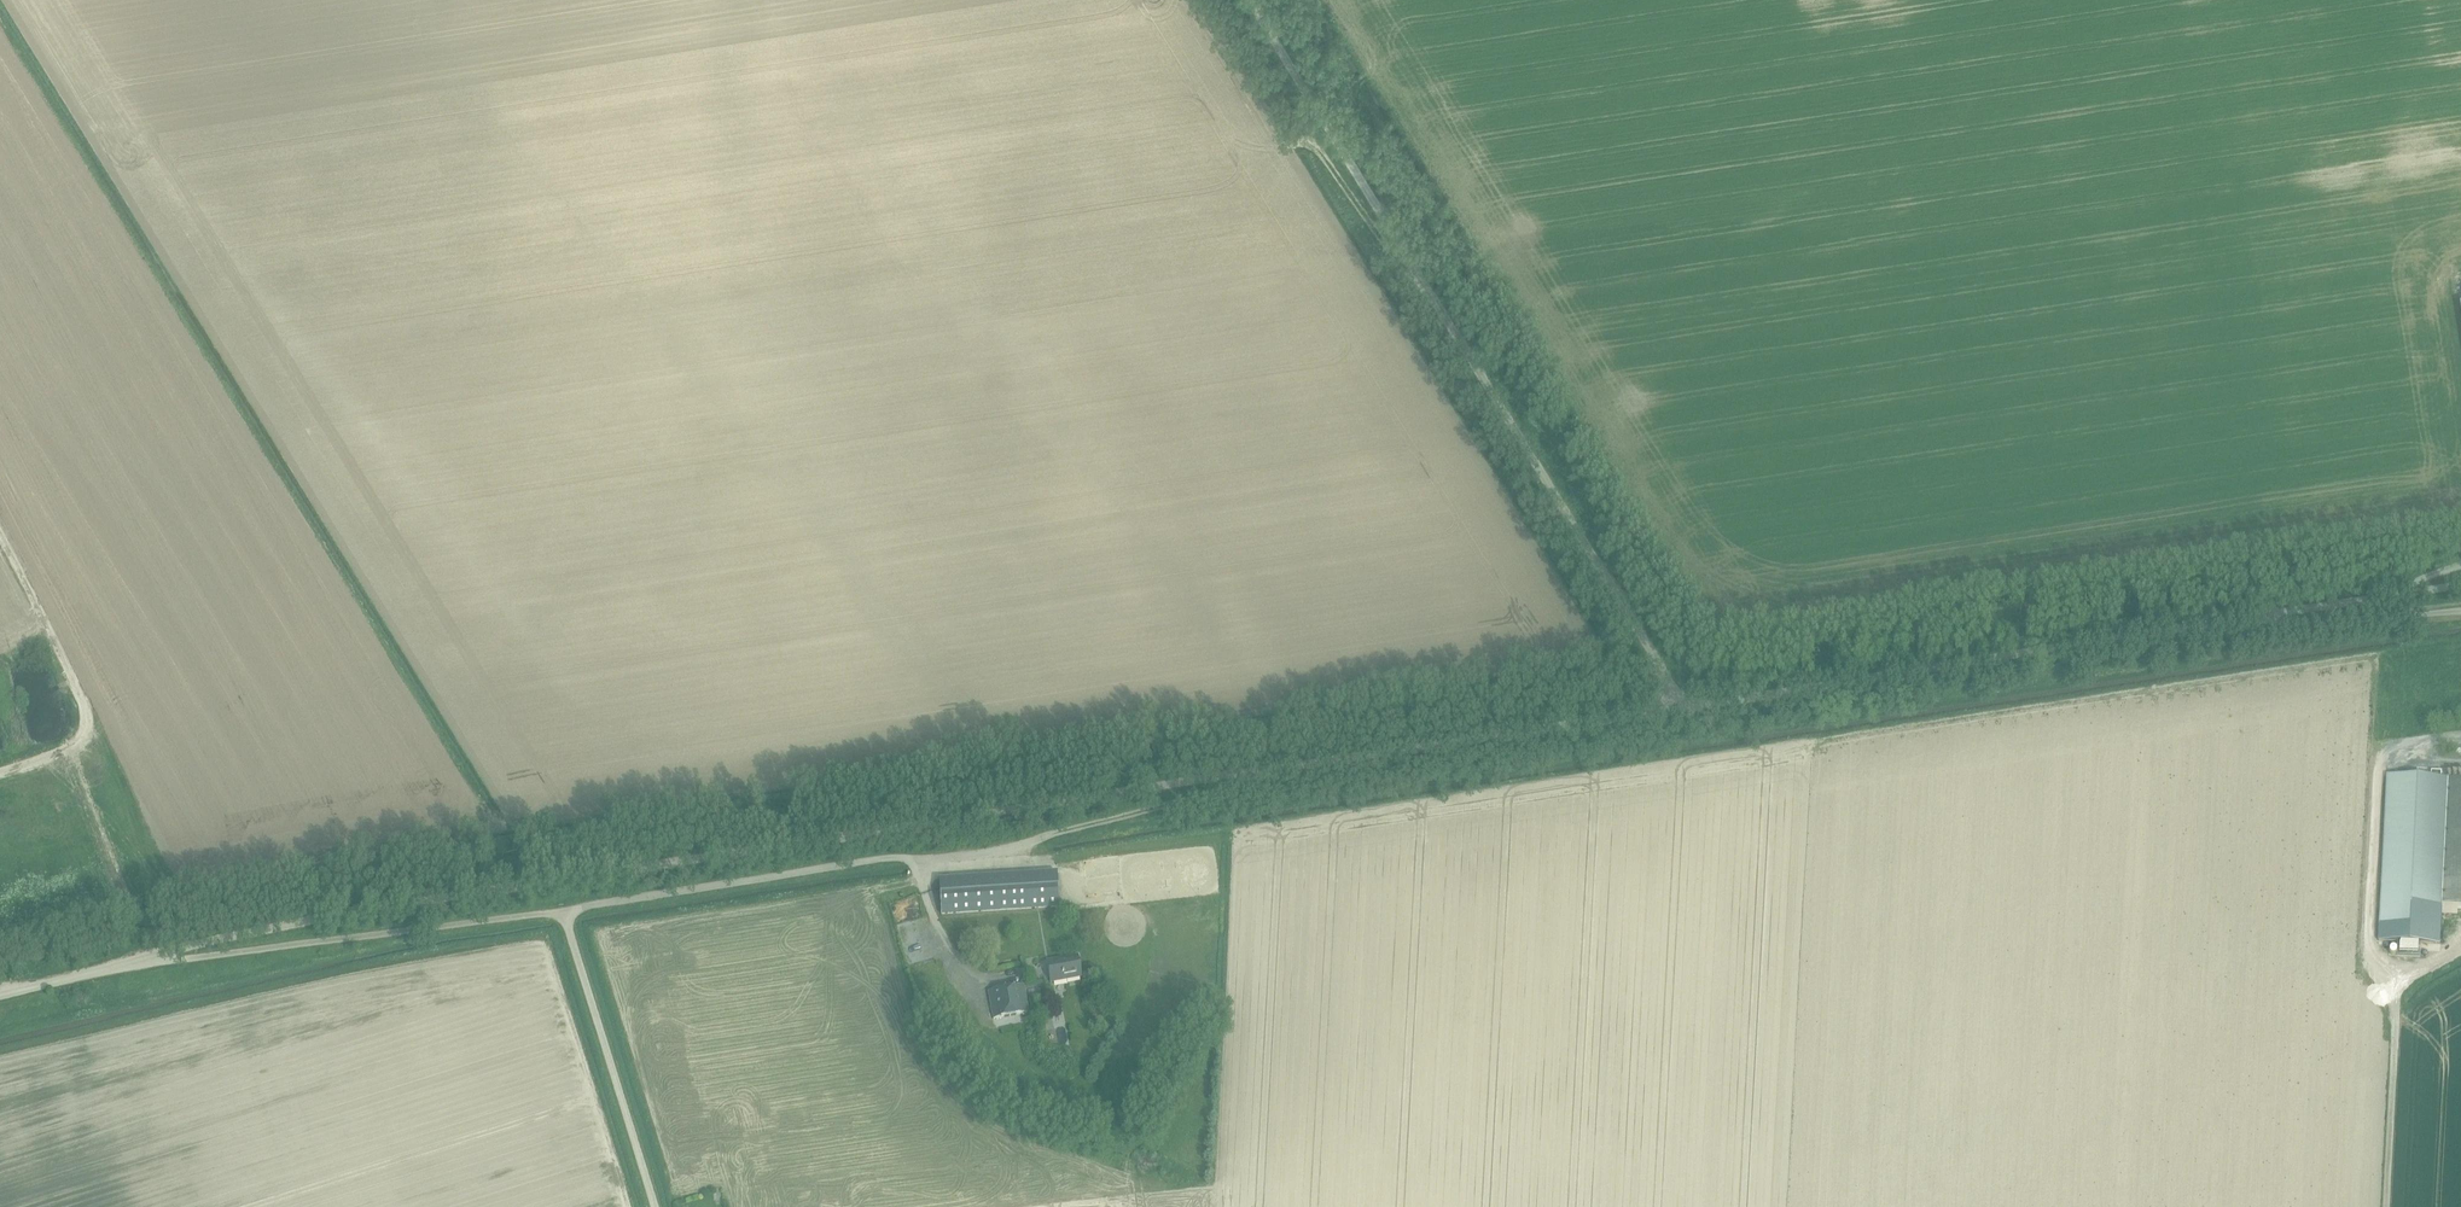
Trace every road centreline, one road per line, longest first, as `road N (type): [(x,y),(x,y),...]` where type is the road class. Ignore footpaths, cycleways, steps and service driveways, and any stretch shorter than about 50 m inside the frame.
road 1 (unclassified): [(1680,708),(394,905),(194,944),(133,965)]
road 2 (unclassified): [(1680,708),(1249,0)]
road 3 (unclassified): [(2391,596),(1680,708)]
road 4 (unclassified): [(133,965),(563,911)]
road 5 (unclassified): [(655,1206),(563,911)]
road 6 (unclassified): [(0,995),(133,965)]

